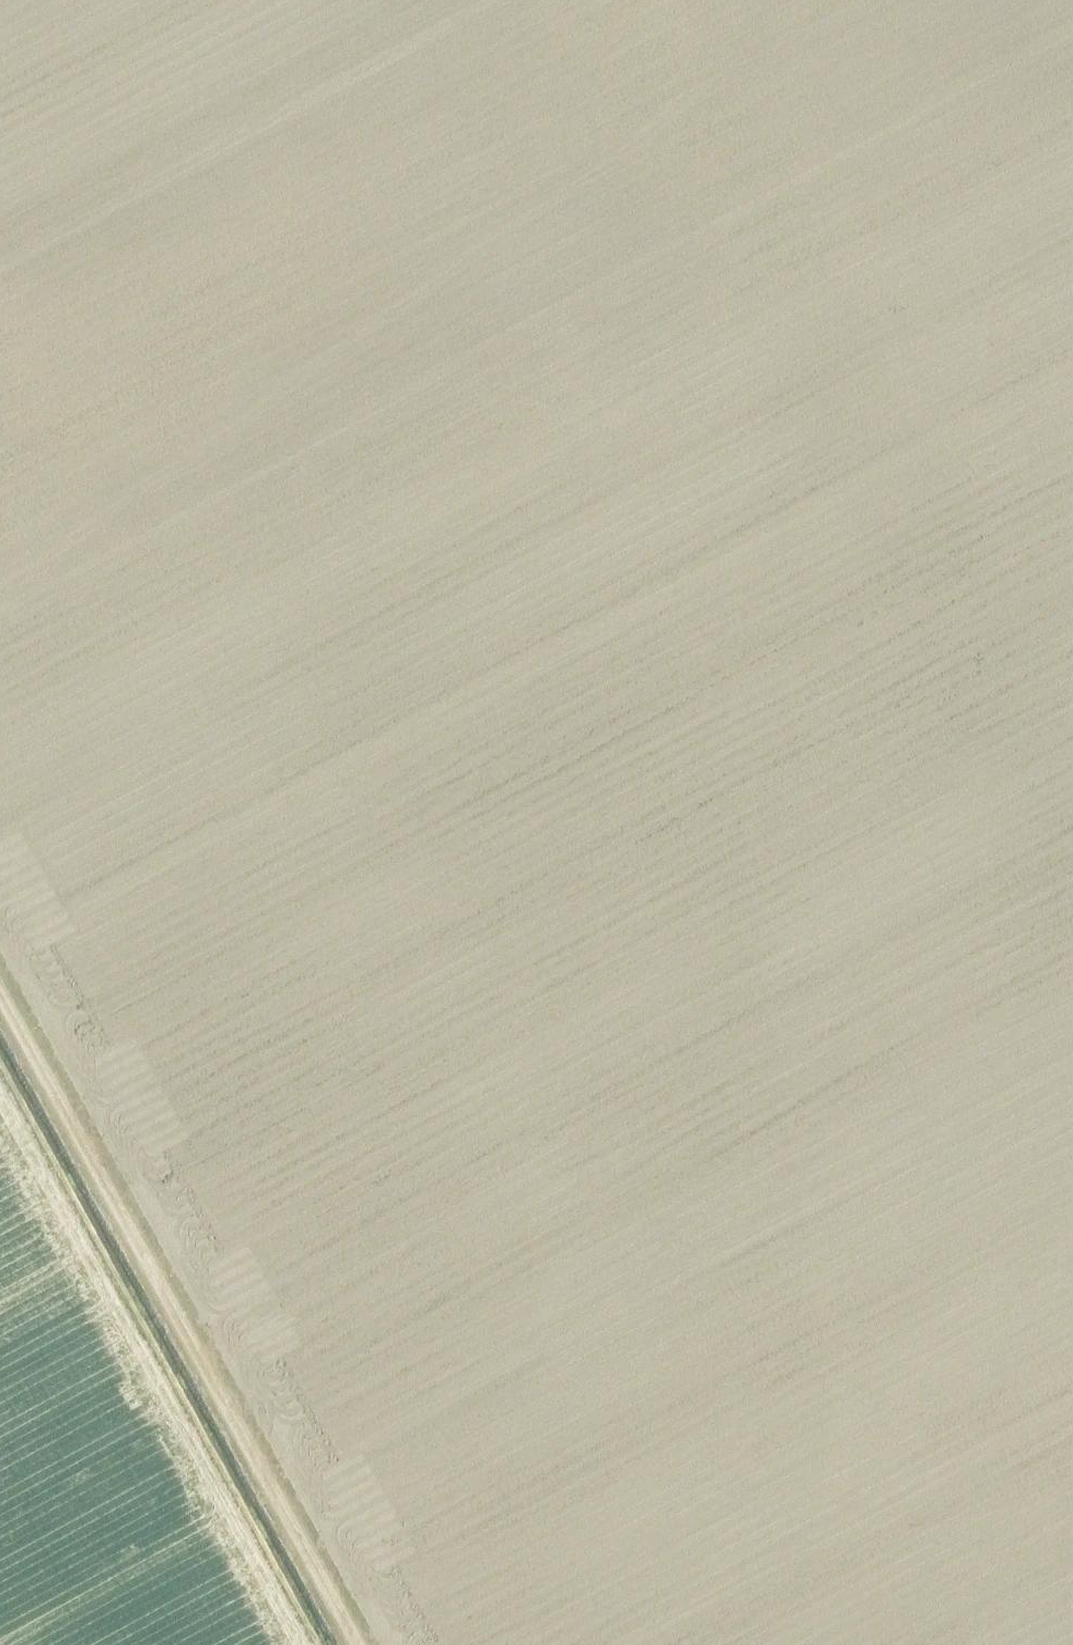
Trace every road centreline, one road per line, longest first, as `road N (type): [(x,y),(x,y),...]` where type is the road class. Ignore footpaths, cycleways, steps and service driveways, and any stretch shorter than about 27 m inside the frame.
road 1 (track): [(357,1644),(0,994)]
road 2 (track): [(0,1114),(289,1644)]

